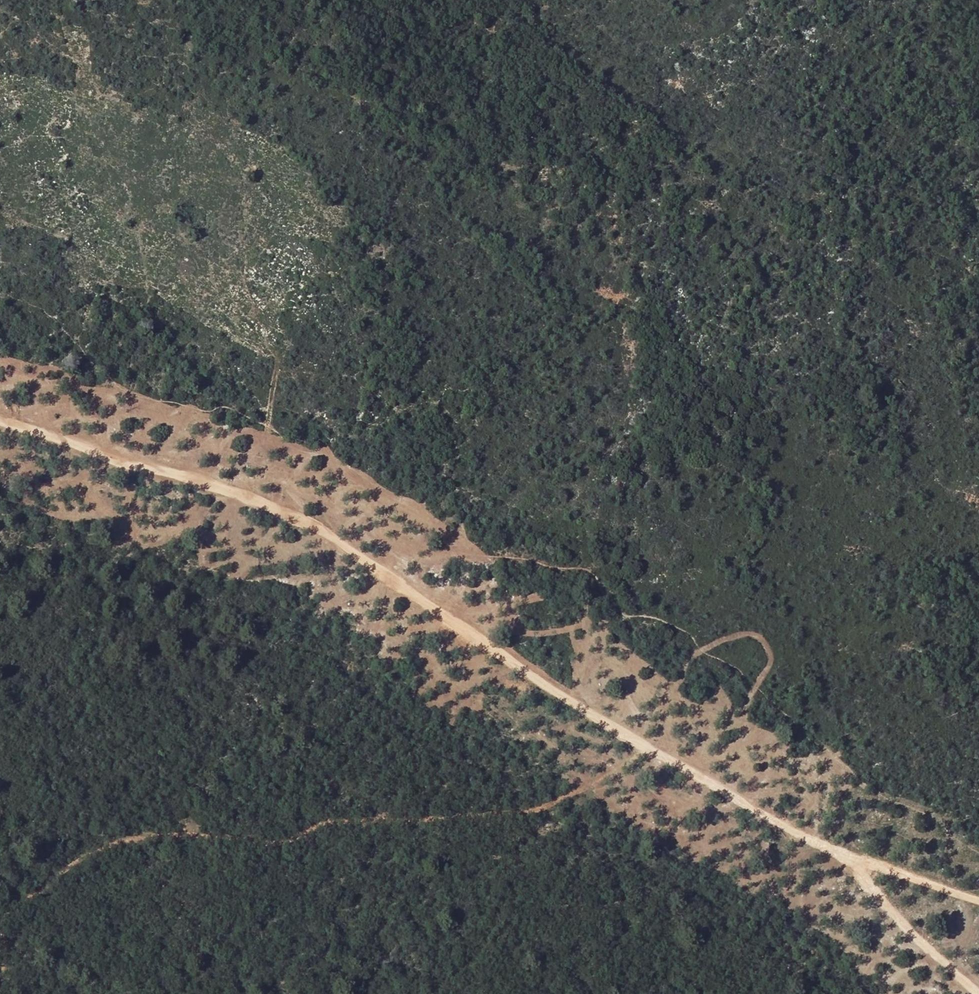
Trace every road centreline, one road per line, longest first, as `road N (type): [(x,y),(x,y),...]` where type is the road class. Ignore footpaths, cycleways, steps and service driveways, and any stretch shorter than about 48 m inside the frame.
road 1 (track): [(0,417),(290,514),(835,854)]
road 2 (track): [(835,854),(978,993)]
road 3 (track): [(978,896),(835,854)]

